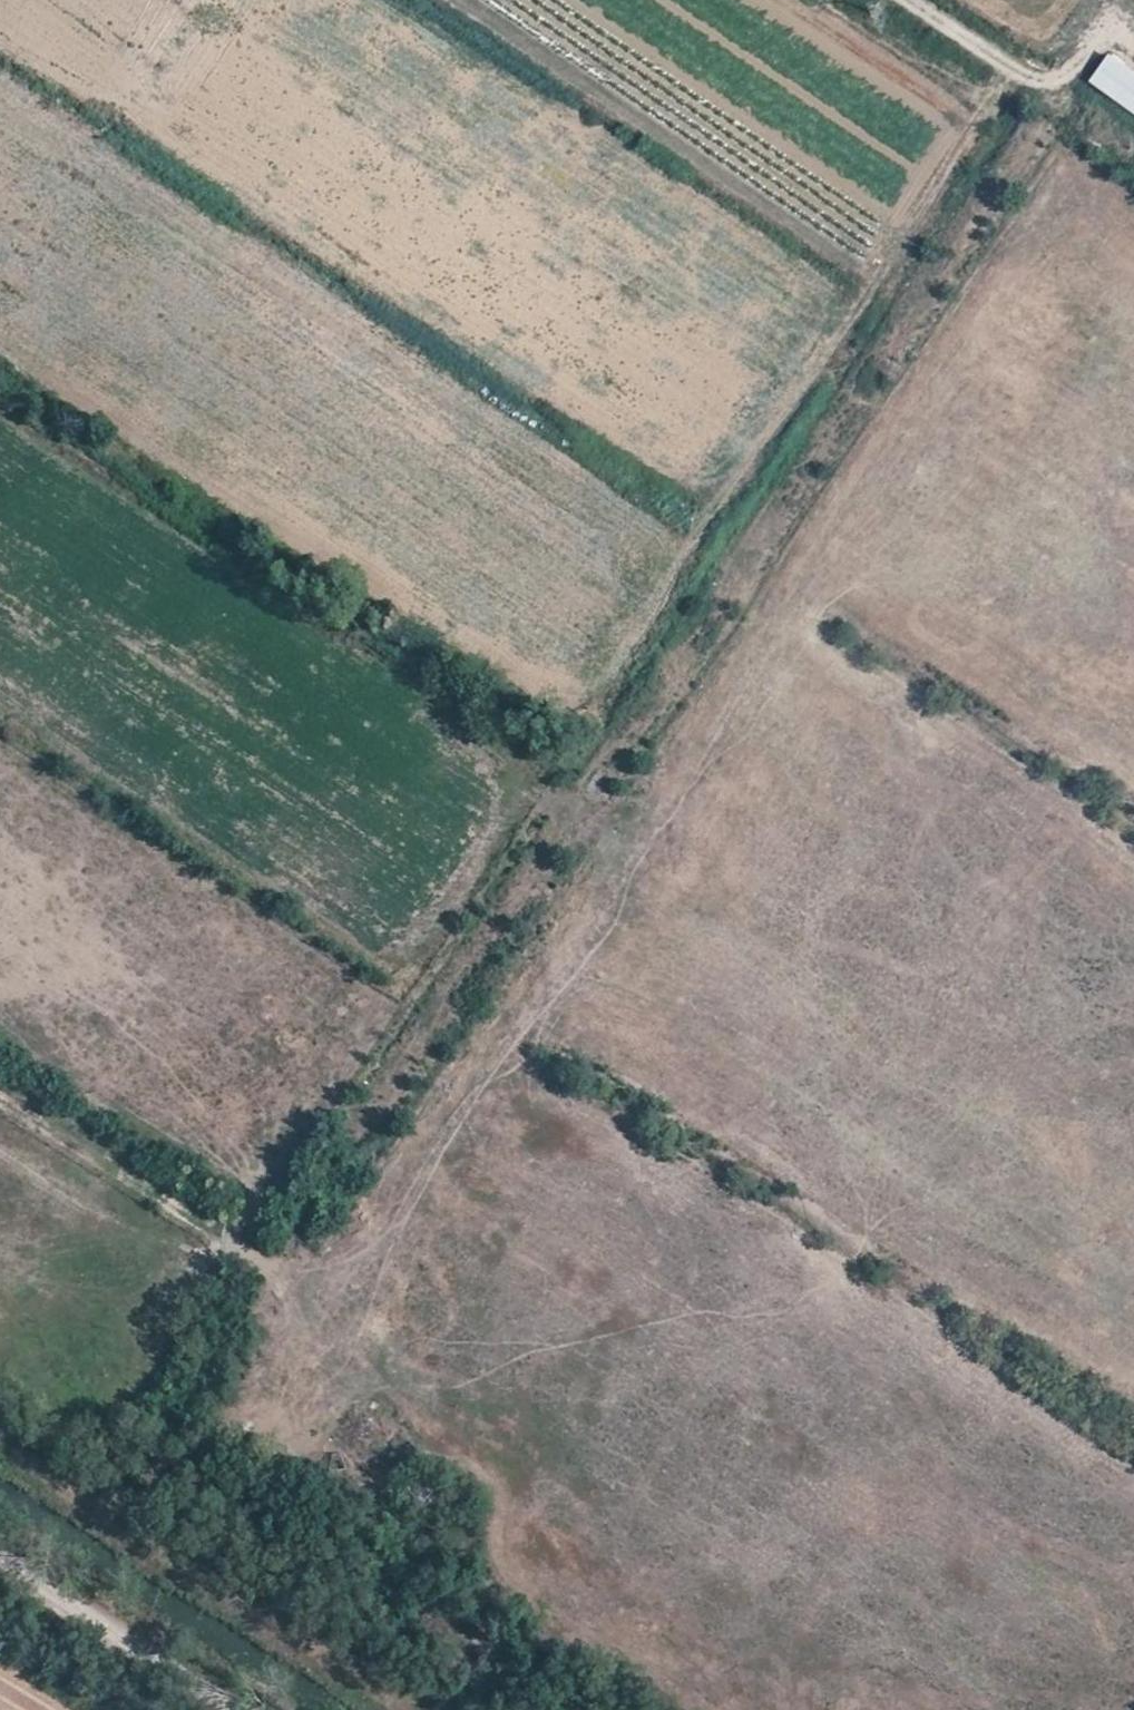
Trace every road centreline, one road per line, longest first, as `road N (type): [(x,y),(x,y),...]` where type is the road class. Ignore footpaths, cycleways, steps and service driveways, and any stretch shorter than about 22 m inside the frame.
road 1 (track): [(1133,40),(1107,23),(1055,88),(1031,84),(904,0)]
road 2 (unclassified): [(0,1559),(229,1709)]

